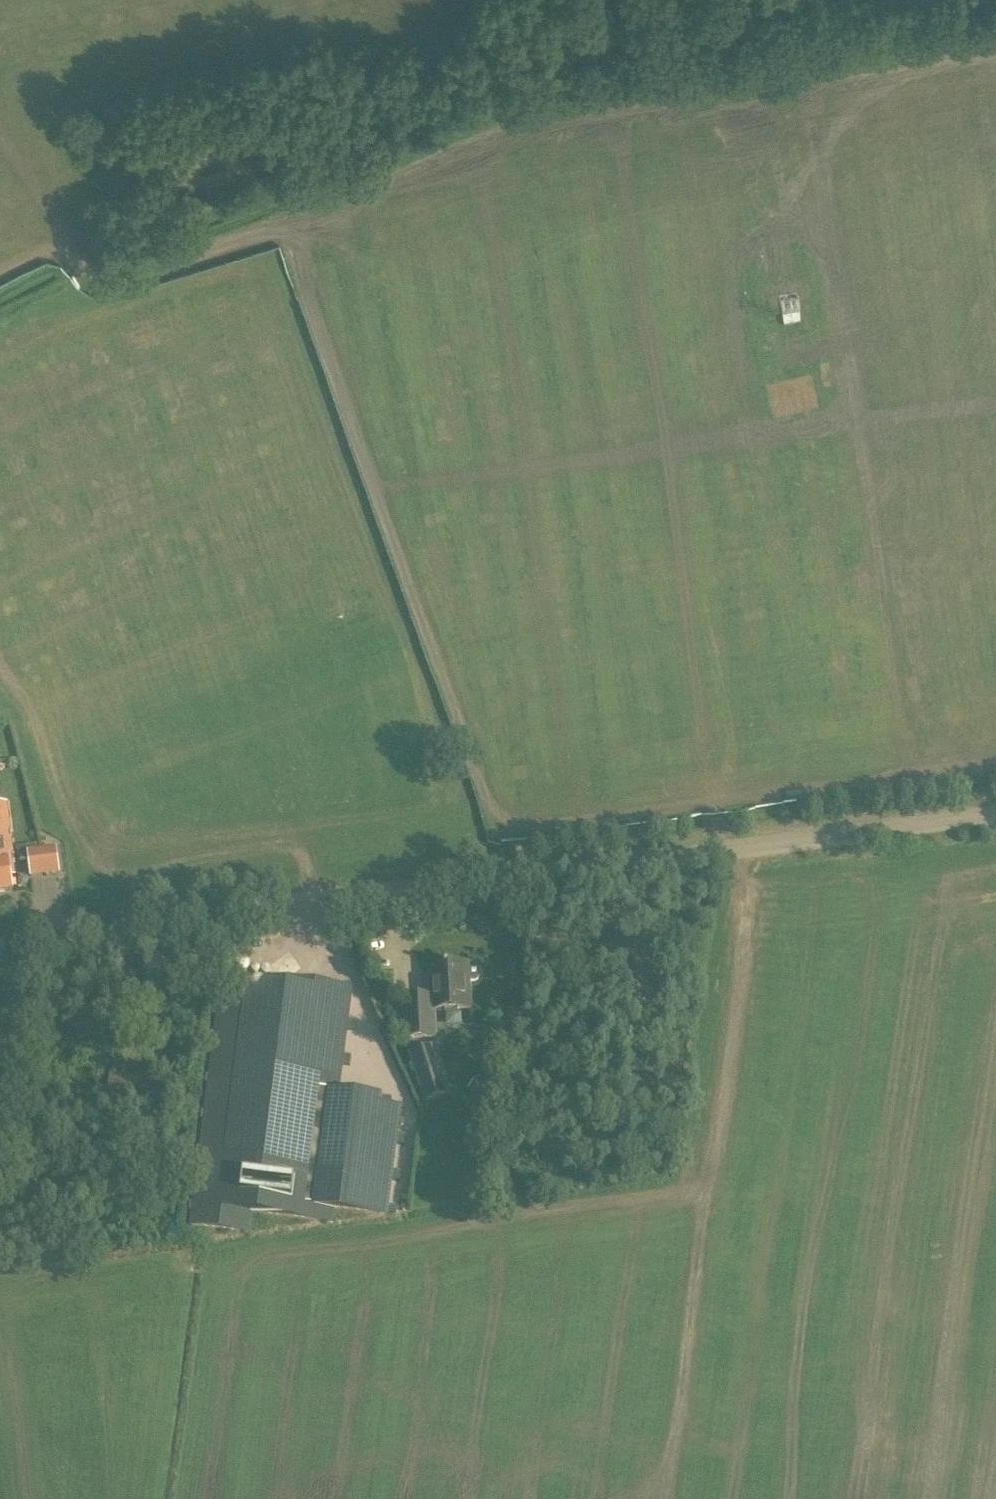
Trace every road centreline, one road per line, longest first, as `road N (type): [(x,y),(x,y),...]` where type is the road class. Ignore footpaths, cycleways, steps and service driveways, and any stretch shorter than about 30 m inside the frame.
road 1 (unclassified): [(0,946),(995,813)]

